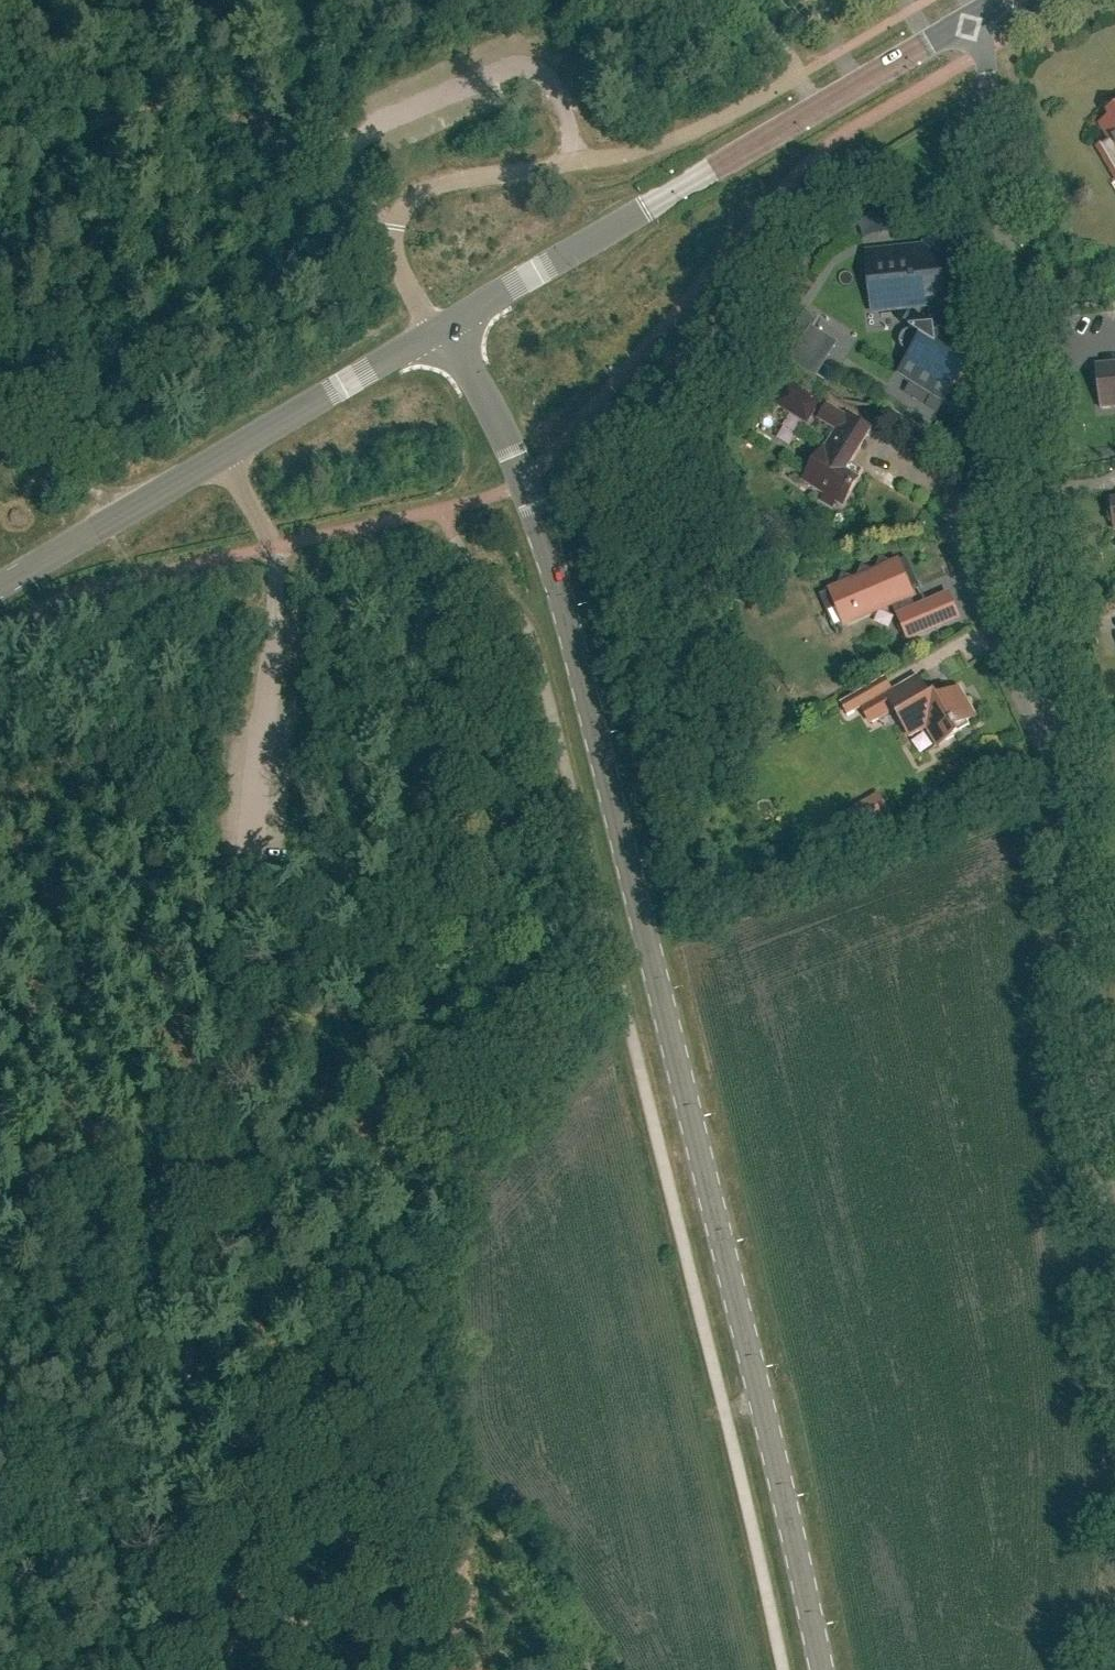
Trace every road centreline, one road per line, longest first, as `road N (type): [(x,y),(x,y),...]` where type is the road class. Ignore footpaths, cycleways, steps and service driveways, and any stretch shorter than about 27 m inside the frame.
road 1 (tertiary): [(823,1669),(640,897),(549,546),(493,414),(441,332)]
road 2 (unclassified): [(1090,941),(1075,907),(975,14)]
road 3 (unclassified): [(818,107),(799,76),(724,117),(622,155),(424,185),(394,213),(387,232),(441,332)]
road 4 (tertiary): [(0,586),(441,332)]
road 5 (tertiary): [(441,332),(818,107)]
road 6 (track): [(198,1265),(152,1669)]
road 7 (unclassified): [(1114,1257),(1088,1000),(1090,941)]
road 8 (track): [(216,1085),(265,1054),(255,1019),(270,884),(252,849)]
road 9 (track): [(0,1210),(216,1085)]
road 10 (track): [(265,1054),(393,988),(413,941)]
road 11 (tertiary): [(818,107),(975,14)]
road 12 (track): [(216,1085),(198,1265)]
road 13 (track): [(110,520),(40,448),(0,439)]

